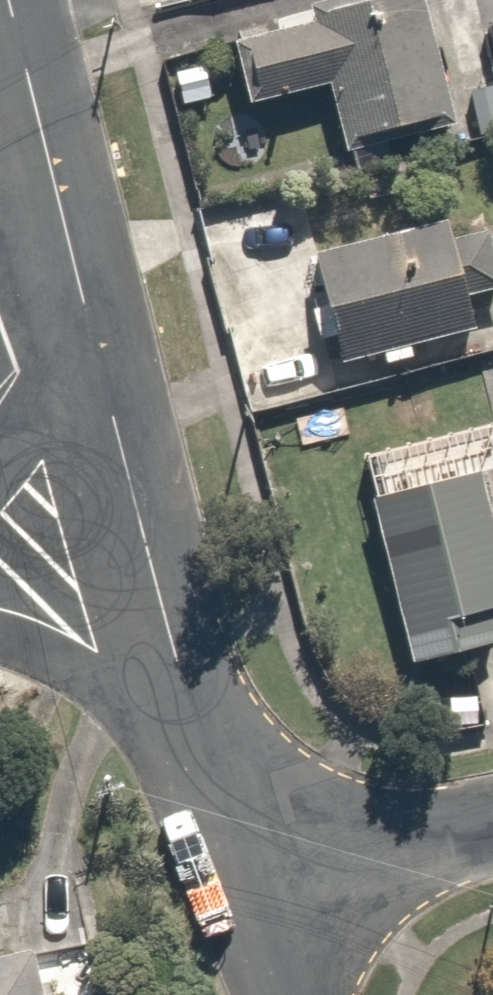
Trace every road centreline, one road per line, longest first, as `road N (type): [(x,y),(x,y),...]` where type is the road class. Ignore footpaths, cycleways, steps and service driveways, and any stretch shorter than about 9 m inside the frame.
road 1 (residential): [(82,295),(205,759)]
road 2 (residential): [(7,0),(82,295)]
road 3 (residential): [(492,836),(244,886)]
road 4 (residential): [(205,759),(128,698),(70,664),(0,638)]
road 5 (residential): [(205,759),(244,886)]
road 6 (residential): [(0,396),(82,295)]

